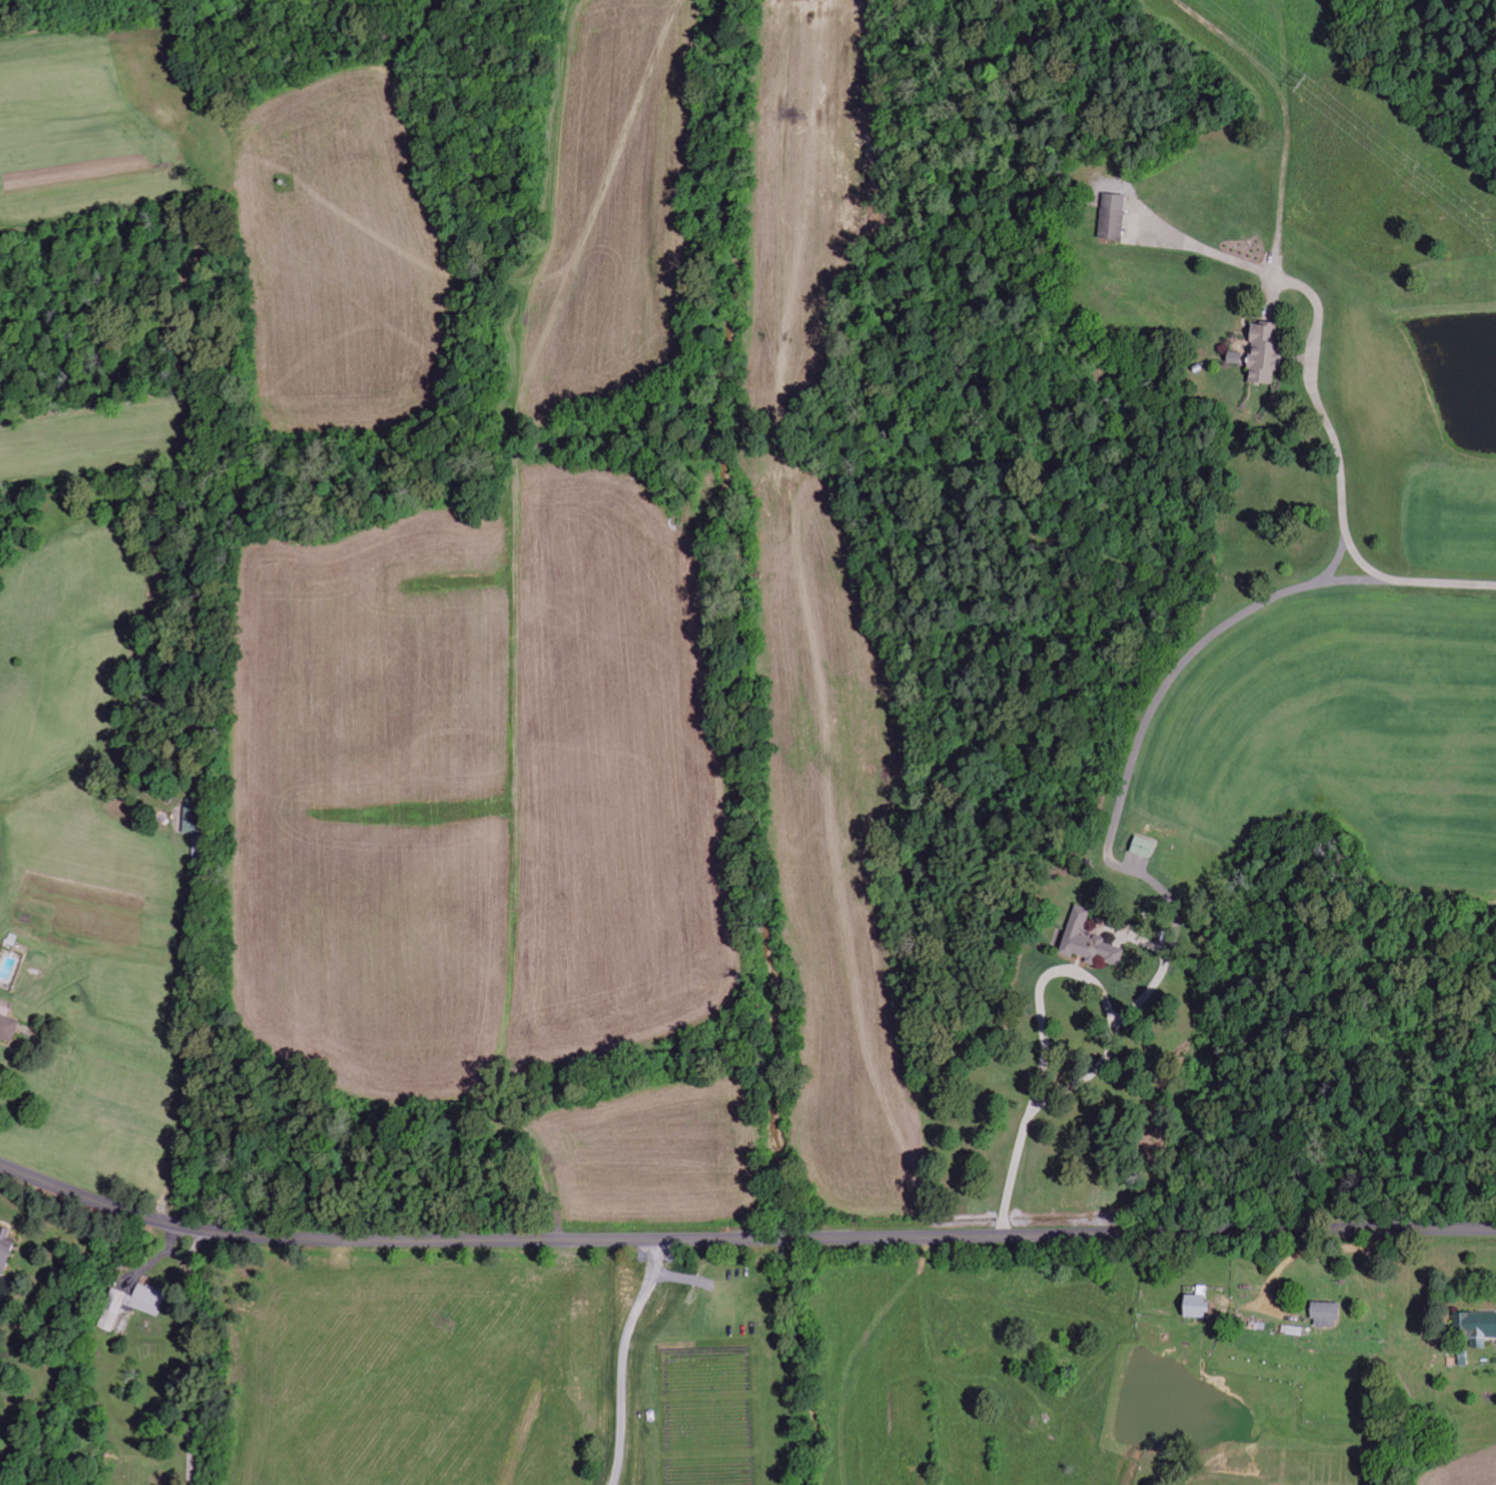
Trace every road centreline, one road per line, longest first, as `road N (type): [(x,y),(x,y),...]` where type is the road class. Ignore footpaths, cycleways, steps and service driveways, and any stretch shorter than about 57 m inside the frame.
road 1 (residential): [(0,1161),(139,1211),(235,1236),(298,1239),(1495,1227)]

